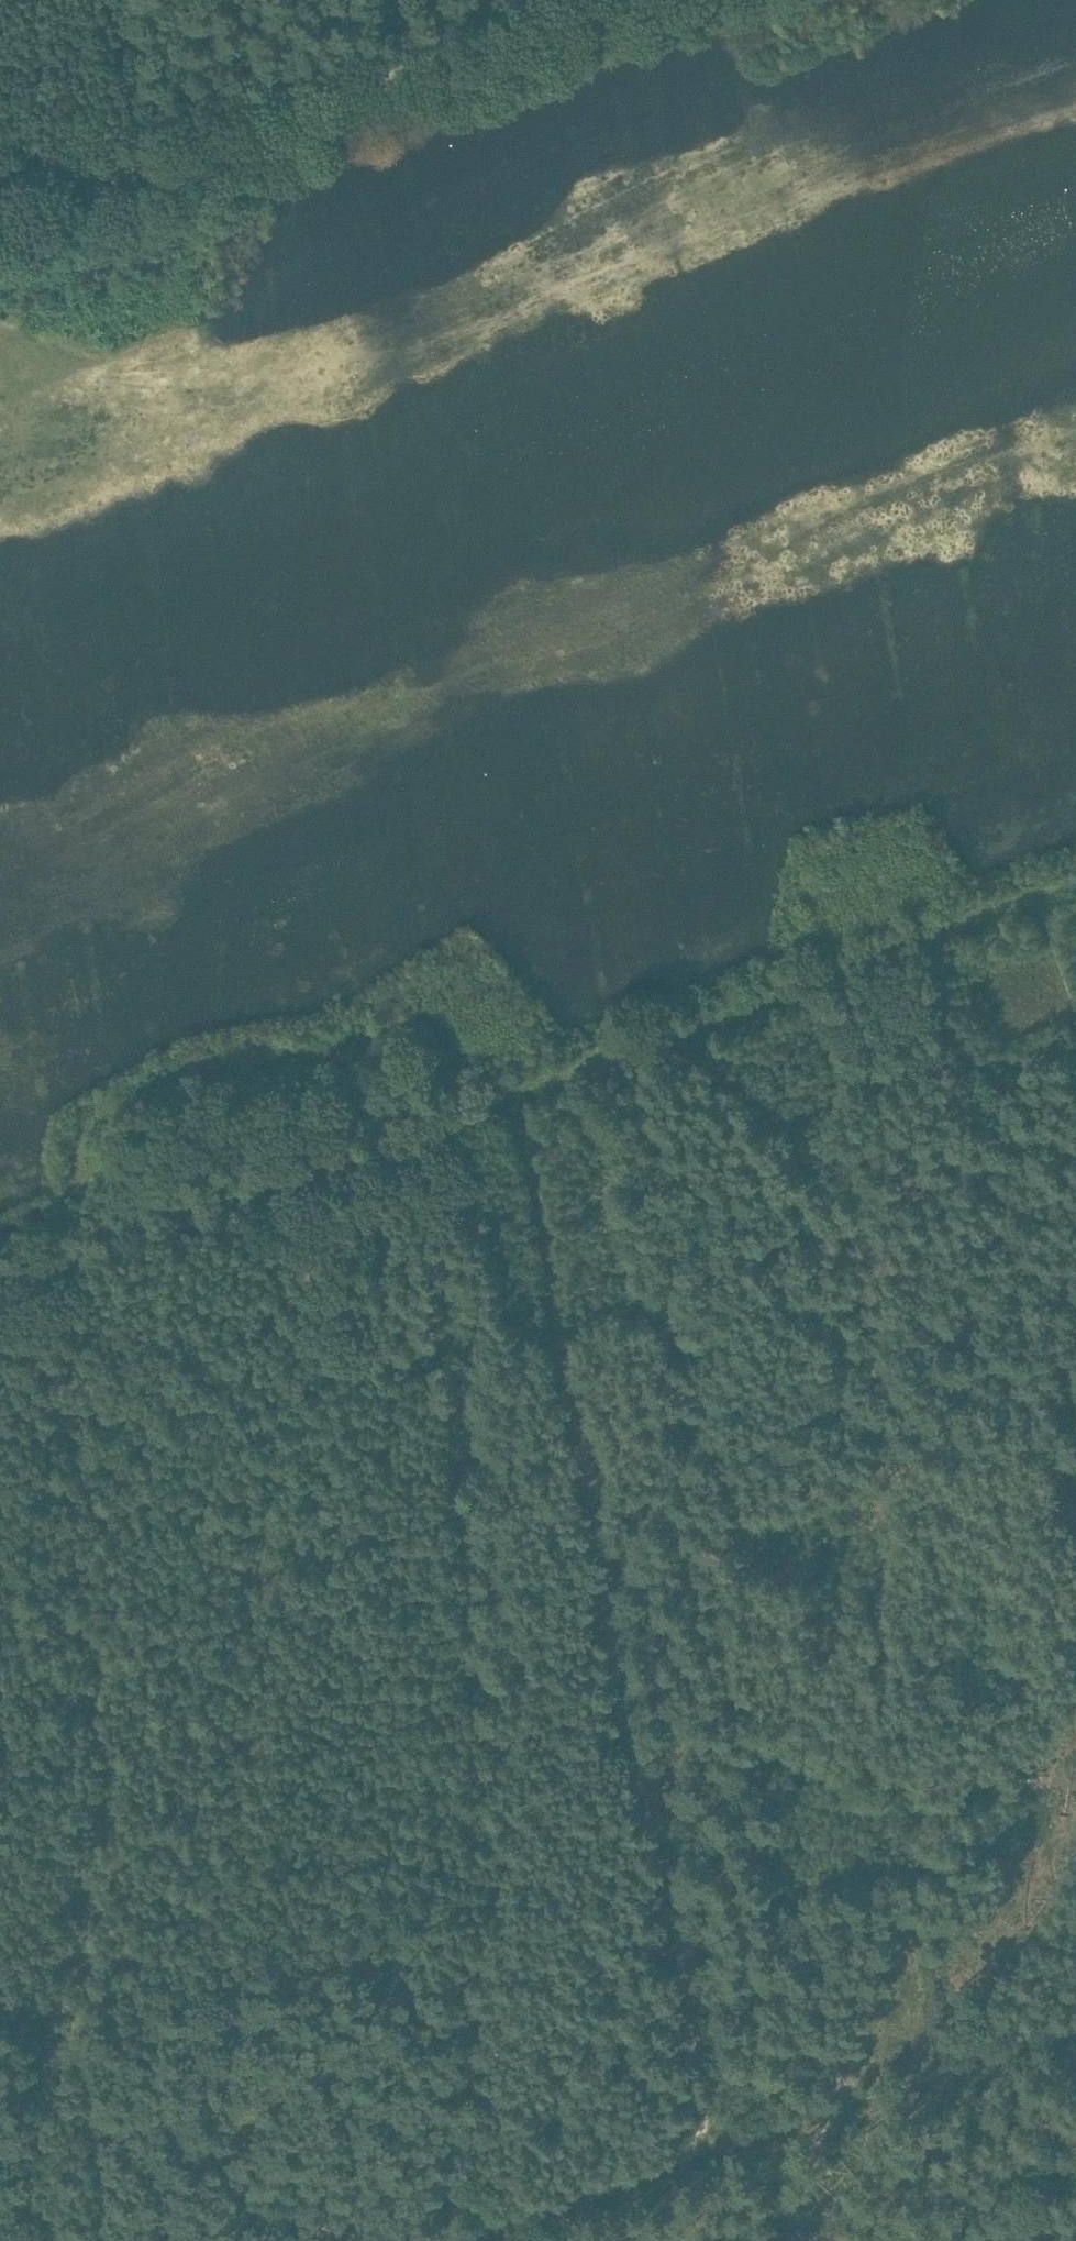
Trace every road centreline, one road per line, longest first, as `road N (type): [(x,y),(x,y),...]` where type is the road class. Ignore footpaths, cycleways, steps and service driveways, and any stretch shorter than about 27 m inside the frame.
road 1 (track): [(1075,868),(0,1264)]
road 2 (track): [(1075,2011),(414,2240)]
road 3 (track): [(0,231),(610,0)]

